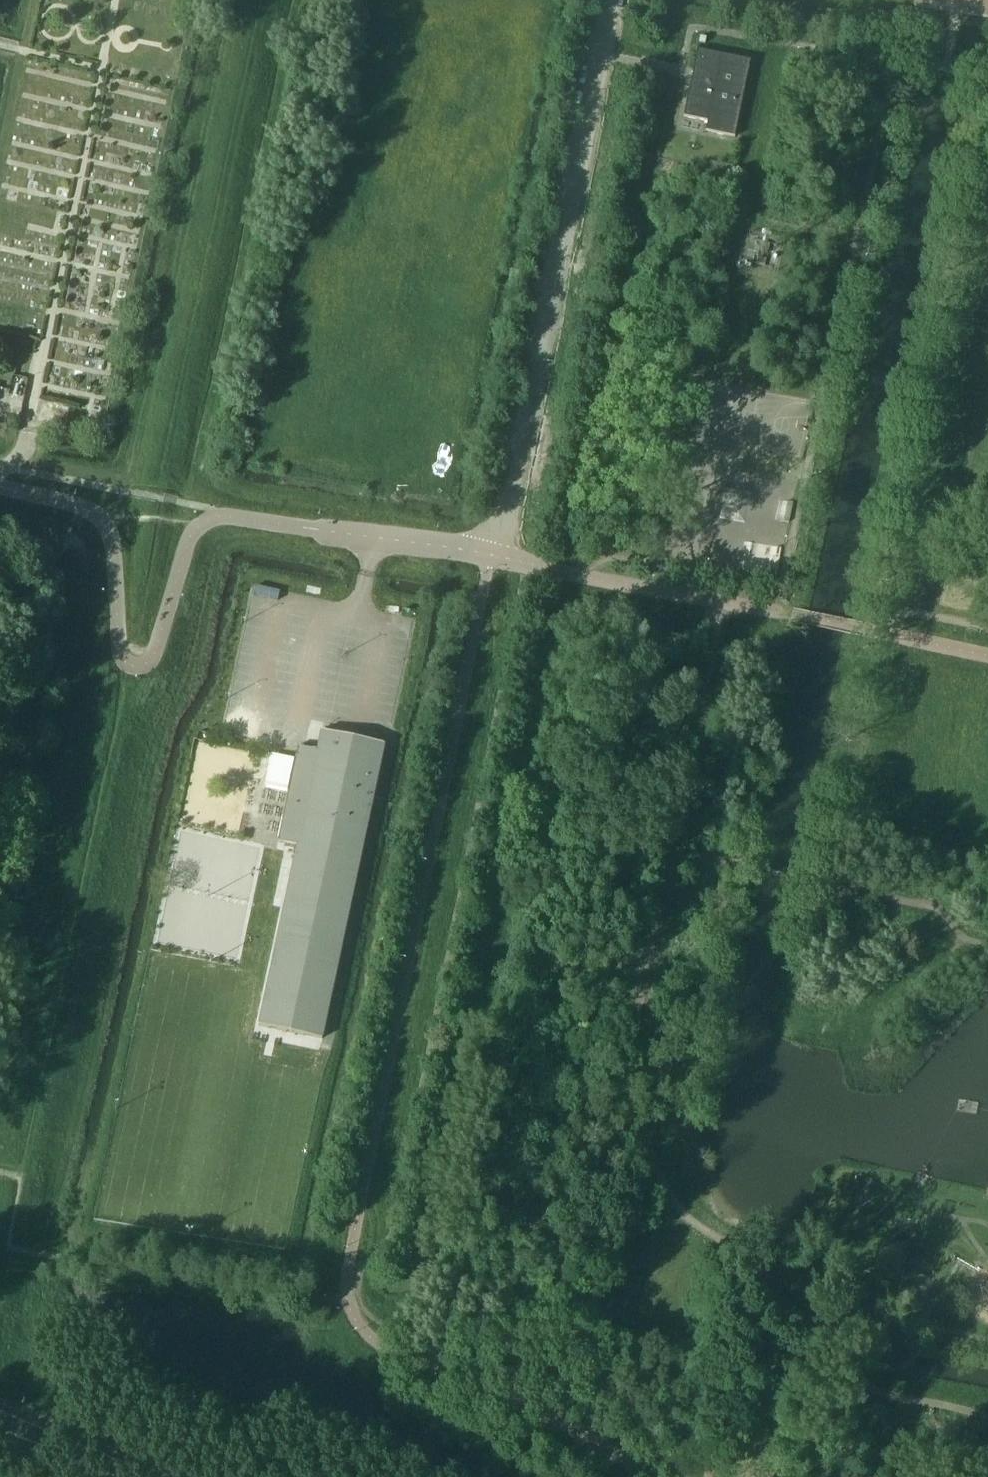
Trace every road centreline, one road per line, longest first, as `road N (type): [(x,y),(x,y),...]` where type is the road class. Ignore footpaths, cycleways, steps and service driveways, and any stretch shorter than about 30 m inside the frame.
road 1 (unclassified): [(491,556),(606,0)]
road 2 (unclassified): [(491,556),(313,529)]
road 3 (motorway): [(115,1476),(0,1425)]

